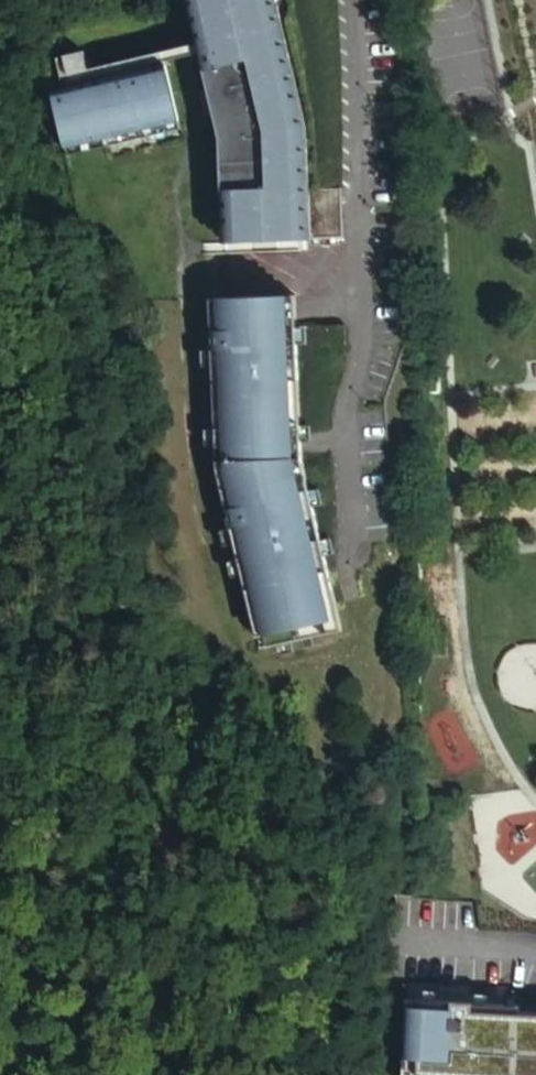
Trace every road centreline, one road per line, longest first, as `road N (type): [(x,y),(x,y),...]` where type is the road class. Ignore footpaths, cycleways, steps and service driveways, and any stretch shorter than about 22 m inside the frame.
road 1 (residential): [(352,0),(359,330),(348,552)]

